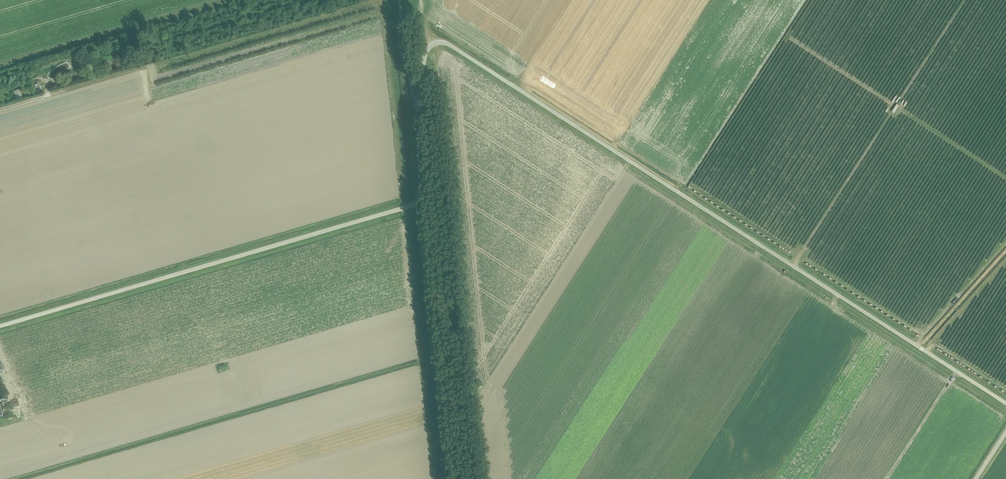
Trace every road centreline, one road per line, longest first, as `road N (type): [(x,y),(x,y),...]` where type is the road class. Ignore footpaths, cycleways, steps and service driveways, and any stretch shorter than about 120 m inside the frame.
road 1 (unclassified): [(1005,405),(447,42),(426,52),(418,106)]
road 2 (unclassified): [(0,326),(419,204),(418,106)]

